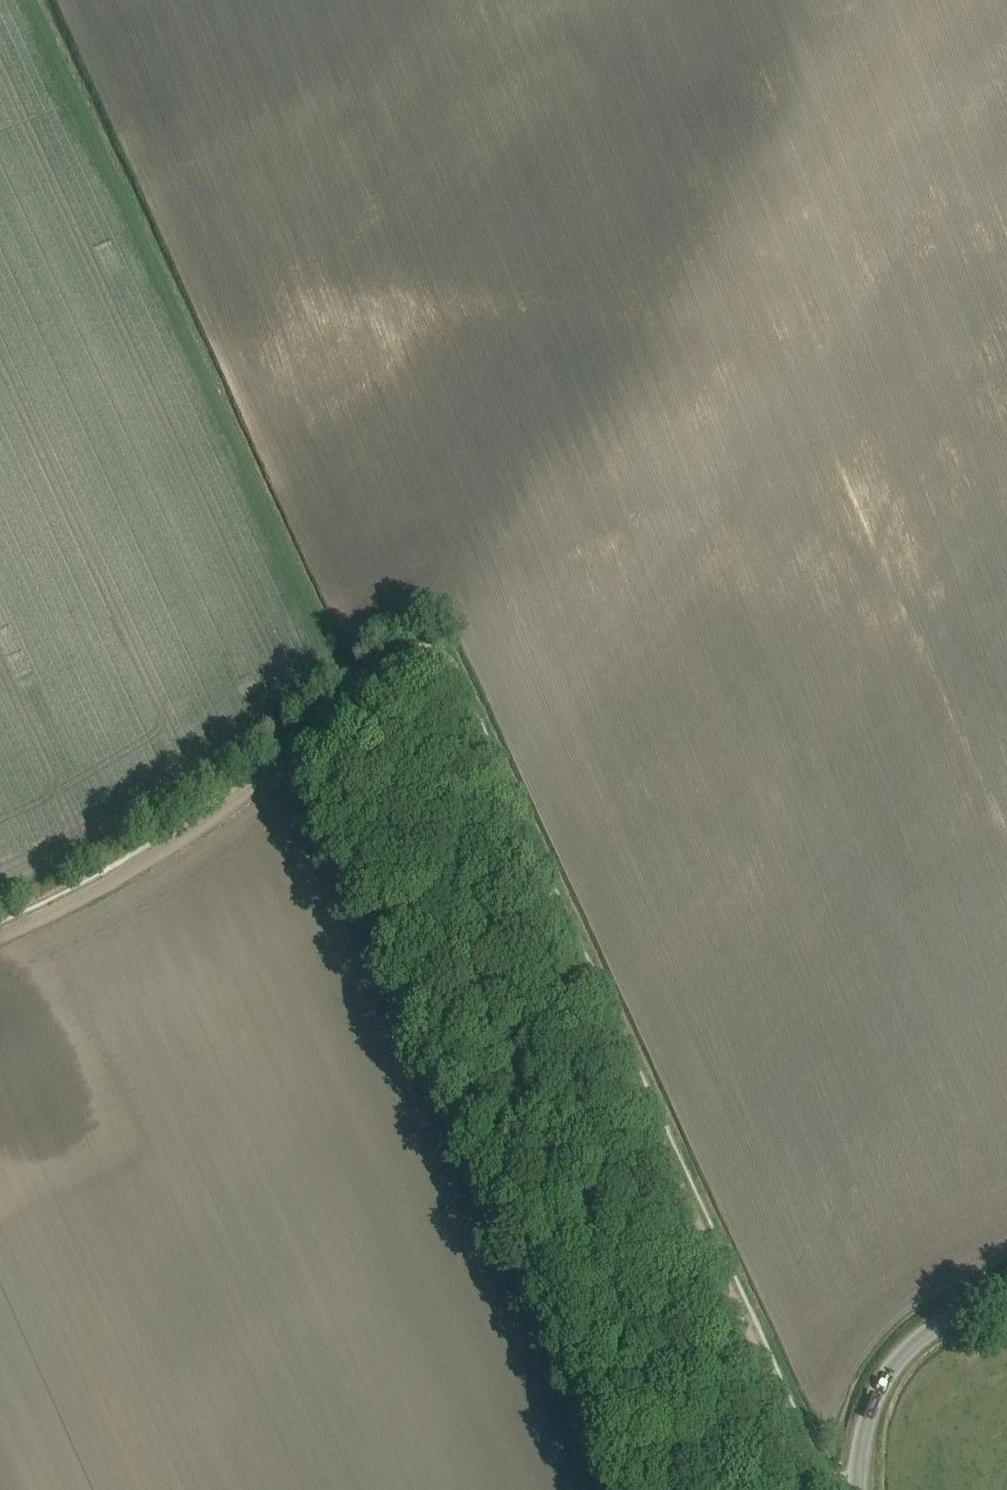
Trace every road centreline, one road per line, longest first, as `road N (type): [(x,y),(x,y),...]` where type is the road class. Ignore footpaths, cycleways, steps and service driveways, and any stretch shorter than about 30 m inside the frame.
road 1 (track): [(828,1489),(628,1075),(457,691),(435,671),(393,671),(190,831),(0,934)]
road 2 (unclassified): [(858,1489),(870,1409),(903,1355),(1006,1288)]

